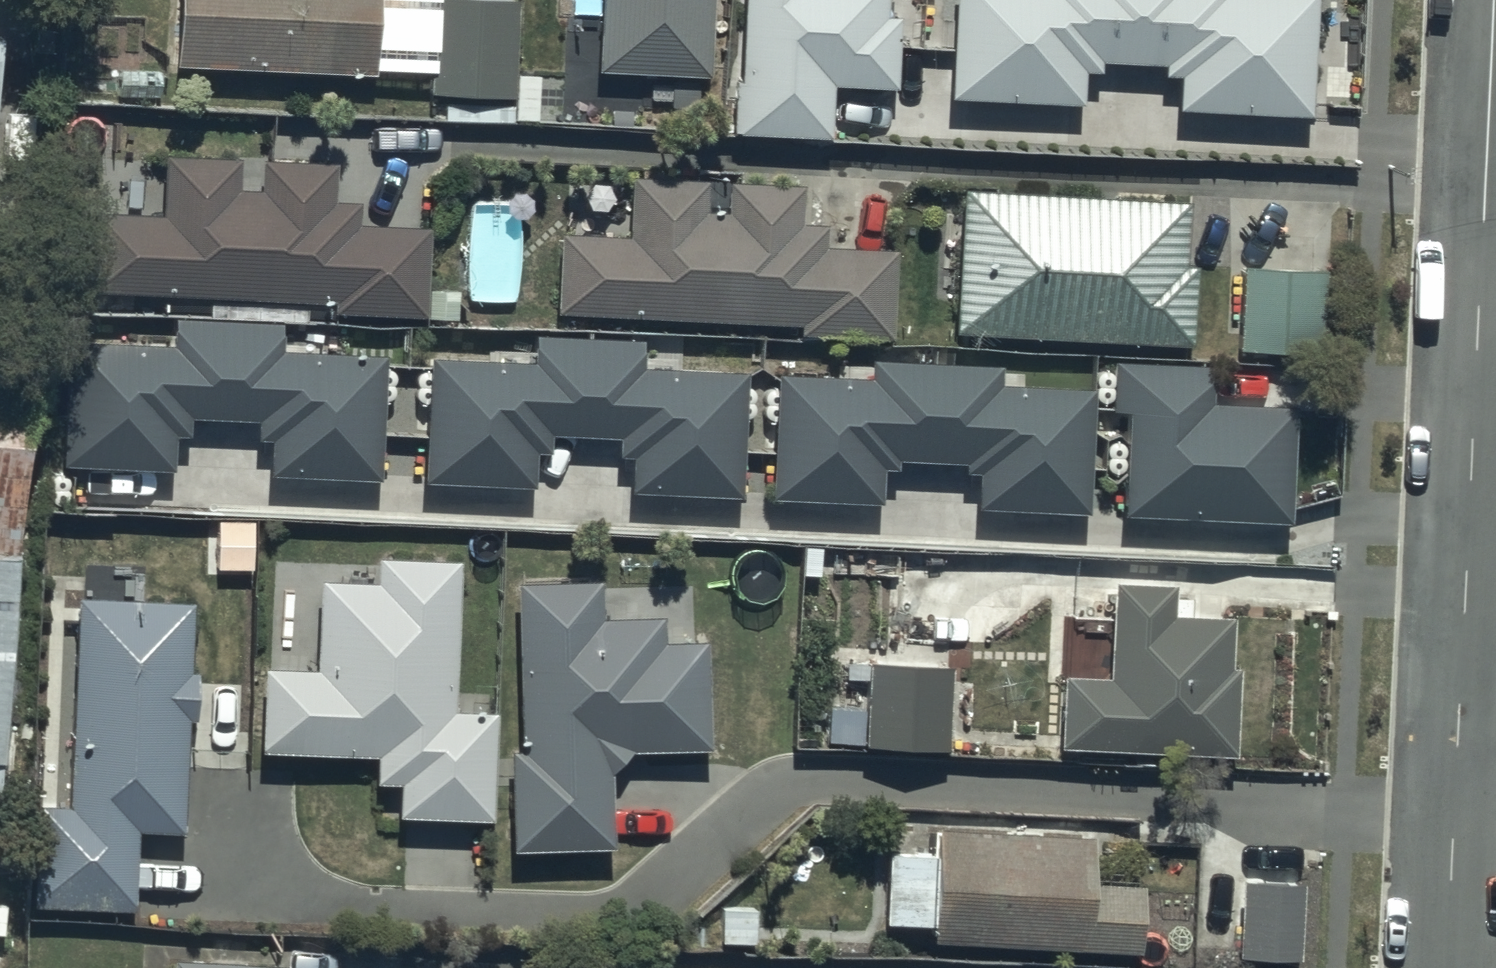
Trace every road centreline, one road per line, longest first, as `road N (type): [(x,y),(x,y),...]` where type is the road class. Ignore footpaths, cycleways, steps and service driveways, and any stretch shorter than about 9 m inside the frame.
road 1 (residential): [(1495,0),(1447,967)]

